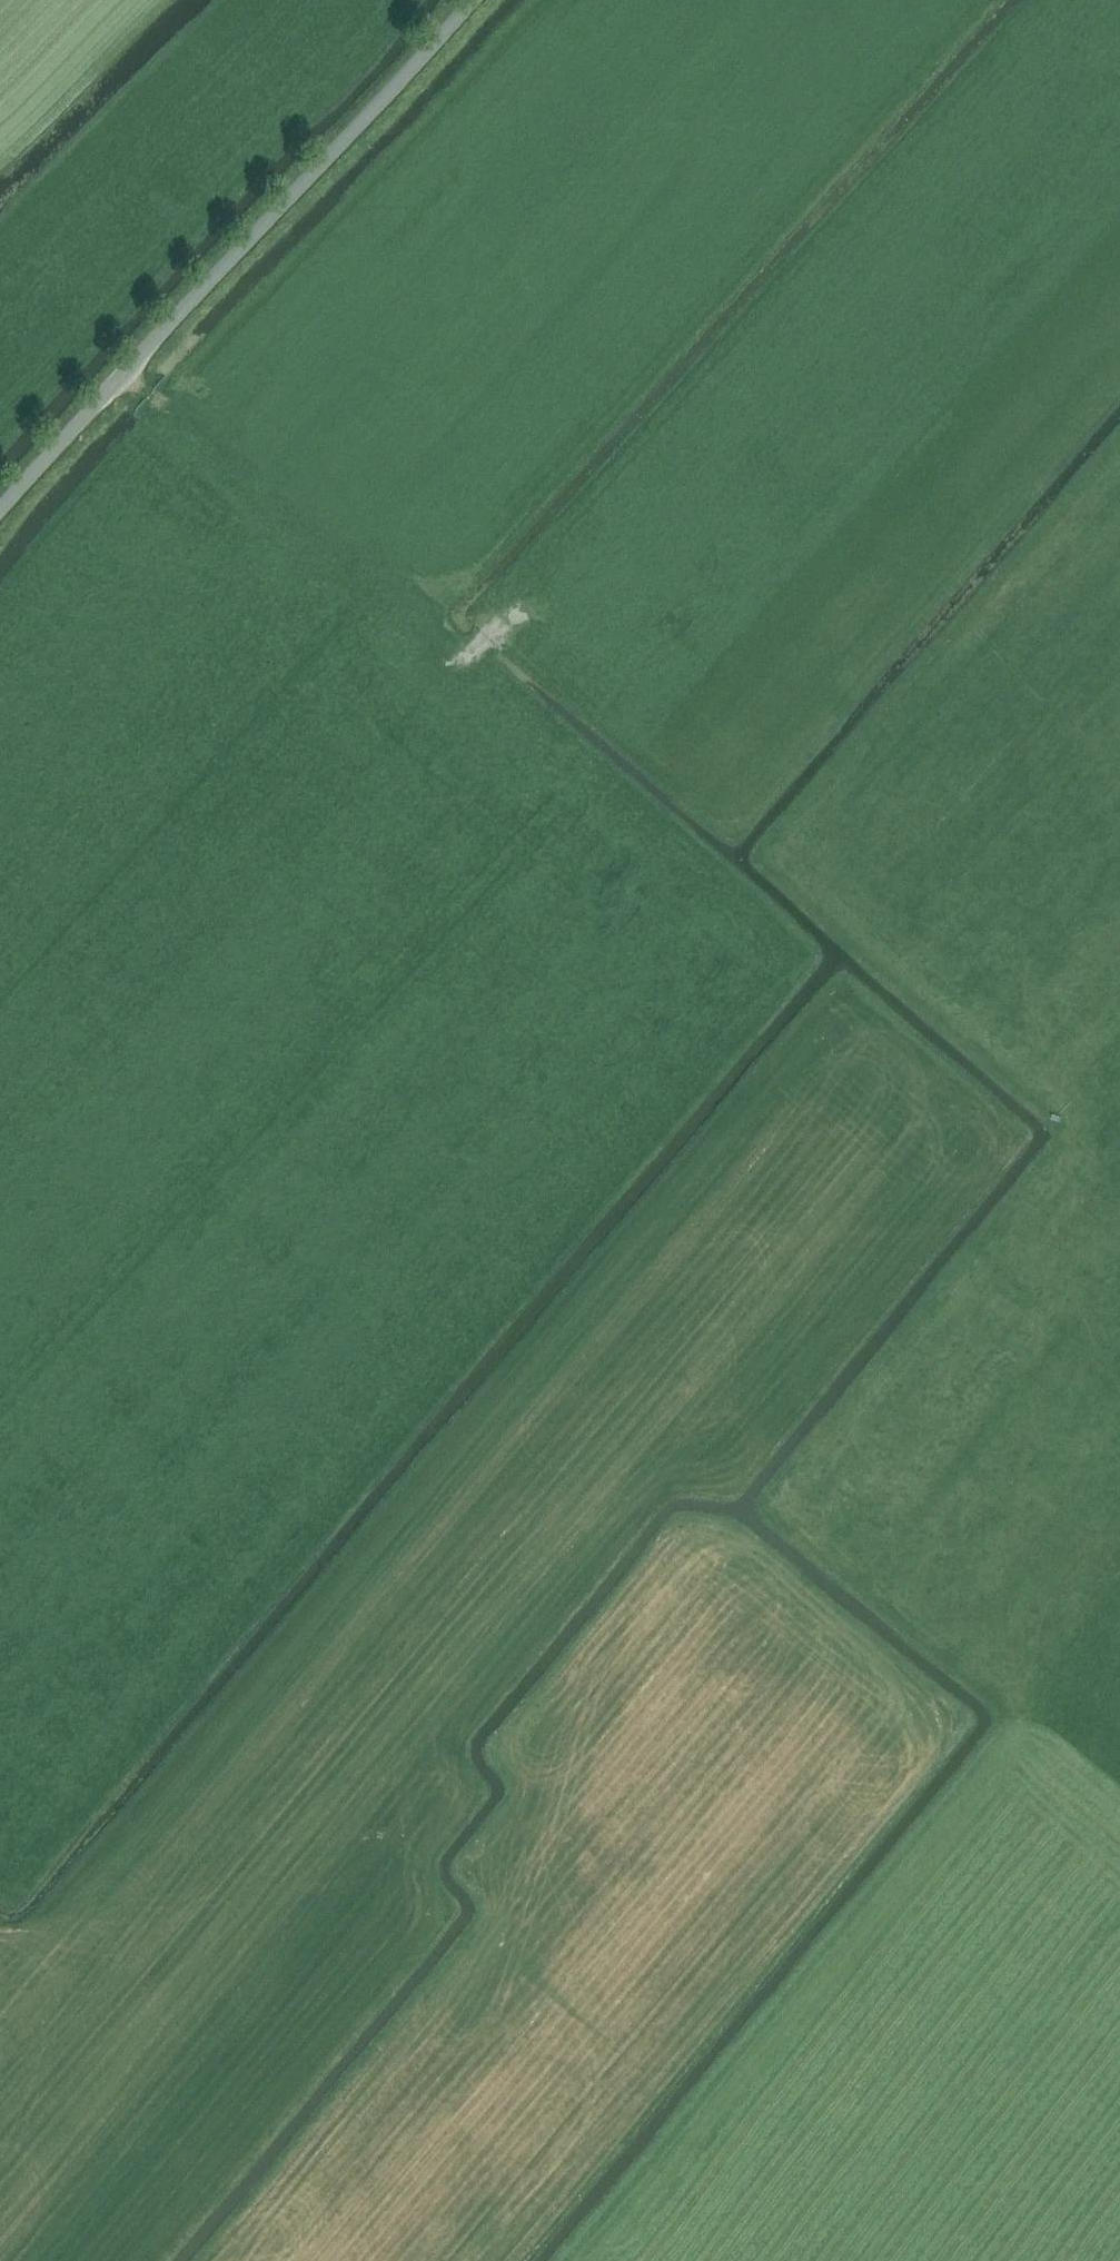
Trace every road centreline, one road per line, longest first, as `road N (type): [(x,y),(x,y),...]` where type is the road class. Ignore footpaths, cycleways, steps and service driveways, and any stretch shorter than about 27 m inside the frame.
road 1 (unclassified): [(0,512),(474,0)]

